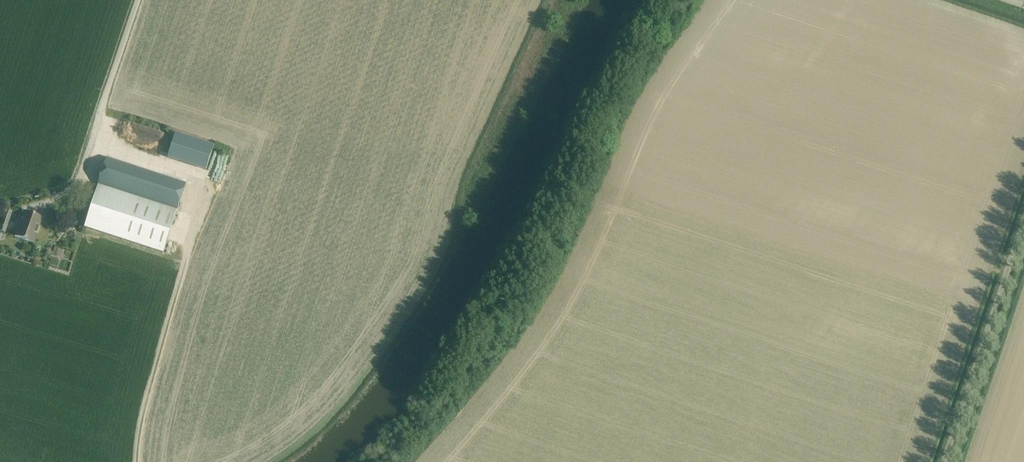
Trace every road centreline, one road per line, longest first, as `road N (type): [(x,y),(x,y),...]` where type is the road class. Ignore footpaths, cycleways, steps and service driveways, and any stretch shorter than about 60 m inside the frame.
road 1 (unclassified): [(944,461),(1023,223)]
road 2 (track): [(136,461),(142,405),(187,265)]

